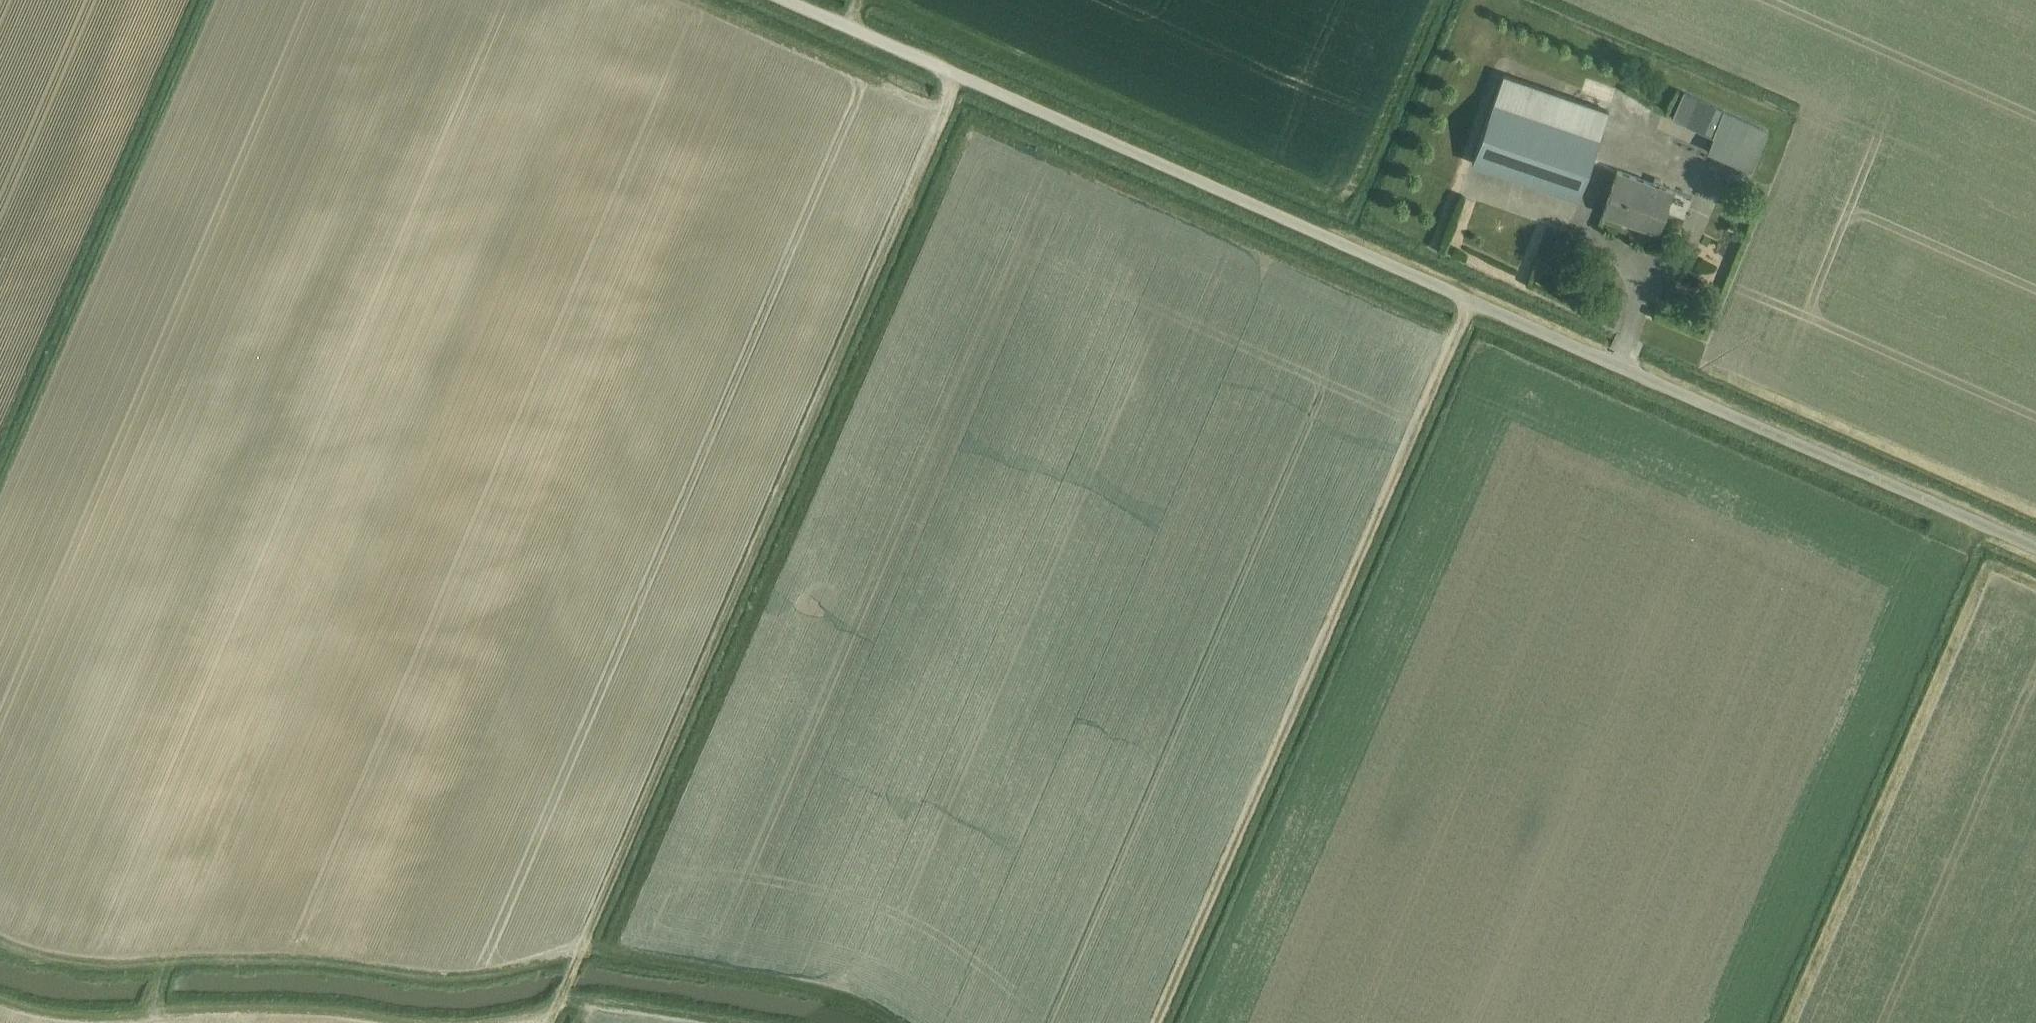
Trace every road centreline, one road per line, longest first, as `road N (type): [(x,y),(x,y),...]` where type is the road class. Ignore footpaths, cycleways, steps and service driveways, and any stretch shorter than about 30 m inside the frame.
road 1 (unclassified): [(2035,549),(779,0)]

